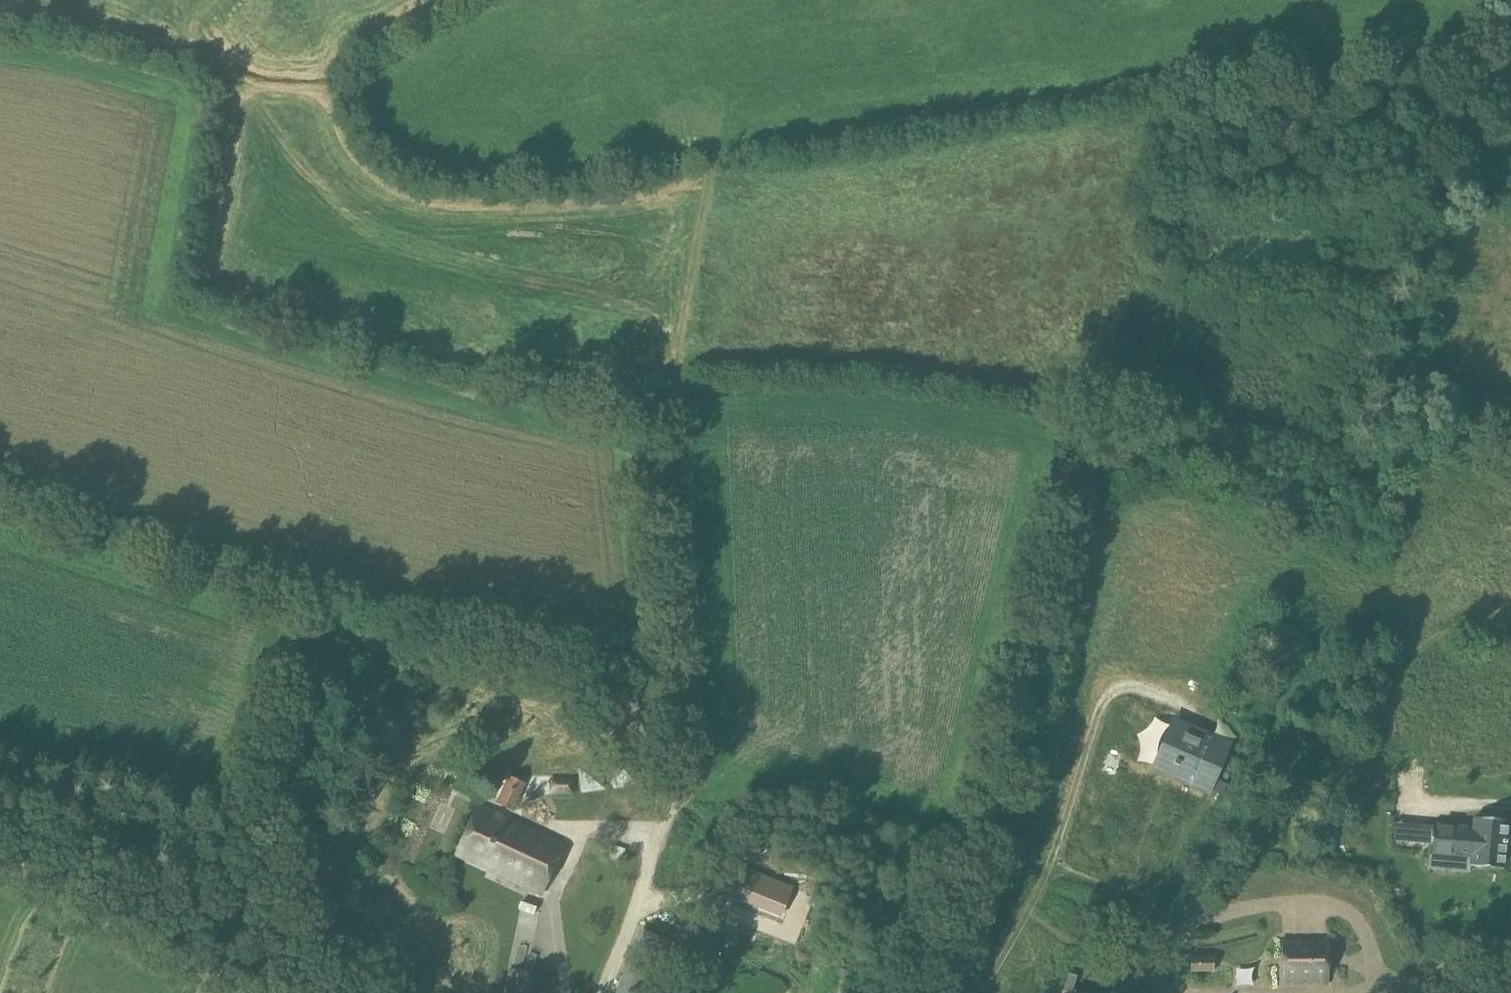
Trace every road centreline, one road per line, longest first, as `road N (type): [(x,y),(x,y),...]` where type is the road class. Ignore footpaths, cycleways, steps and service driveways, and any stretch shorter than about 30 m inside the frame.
road 1 (track): [(311,992),(256,894),(247,851)]
road 2 (track): [(565,992),(555,906),(576,850)]

